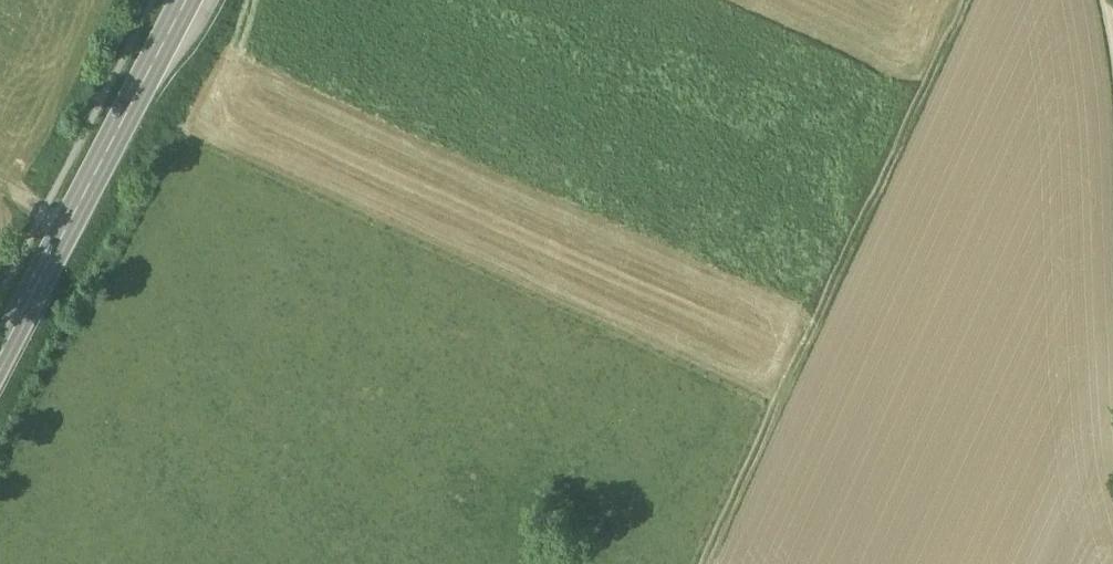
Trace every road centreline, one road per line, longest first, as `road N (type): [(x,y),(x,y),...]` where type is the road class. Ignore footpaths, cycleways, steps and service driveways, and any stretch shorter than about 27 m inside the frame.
road 1 (track): [(711,563),(971,0)]
road 2 (primary): [(0,357),(186,0)]

